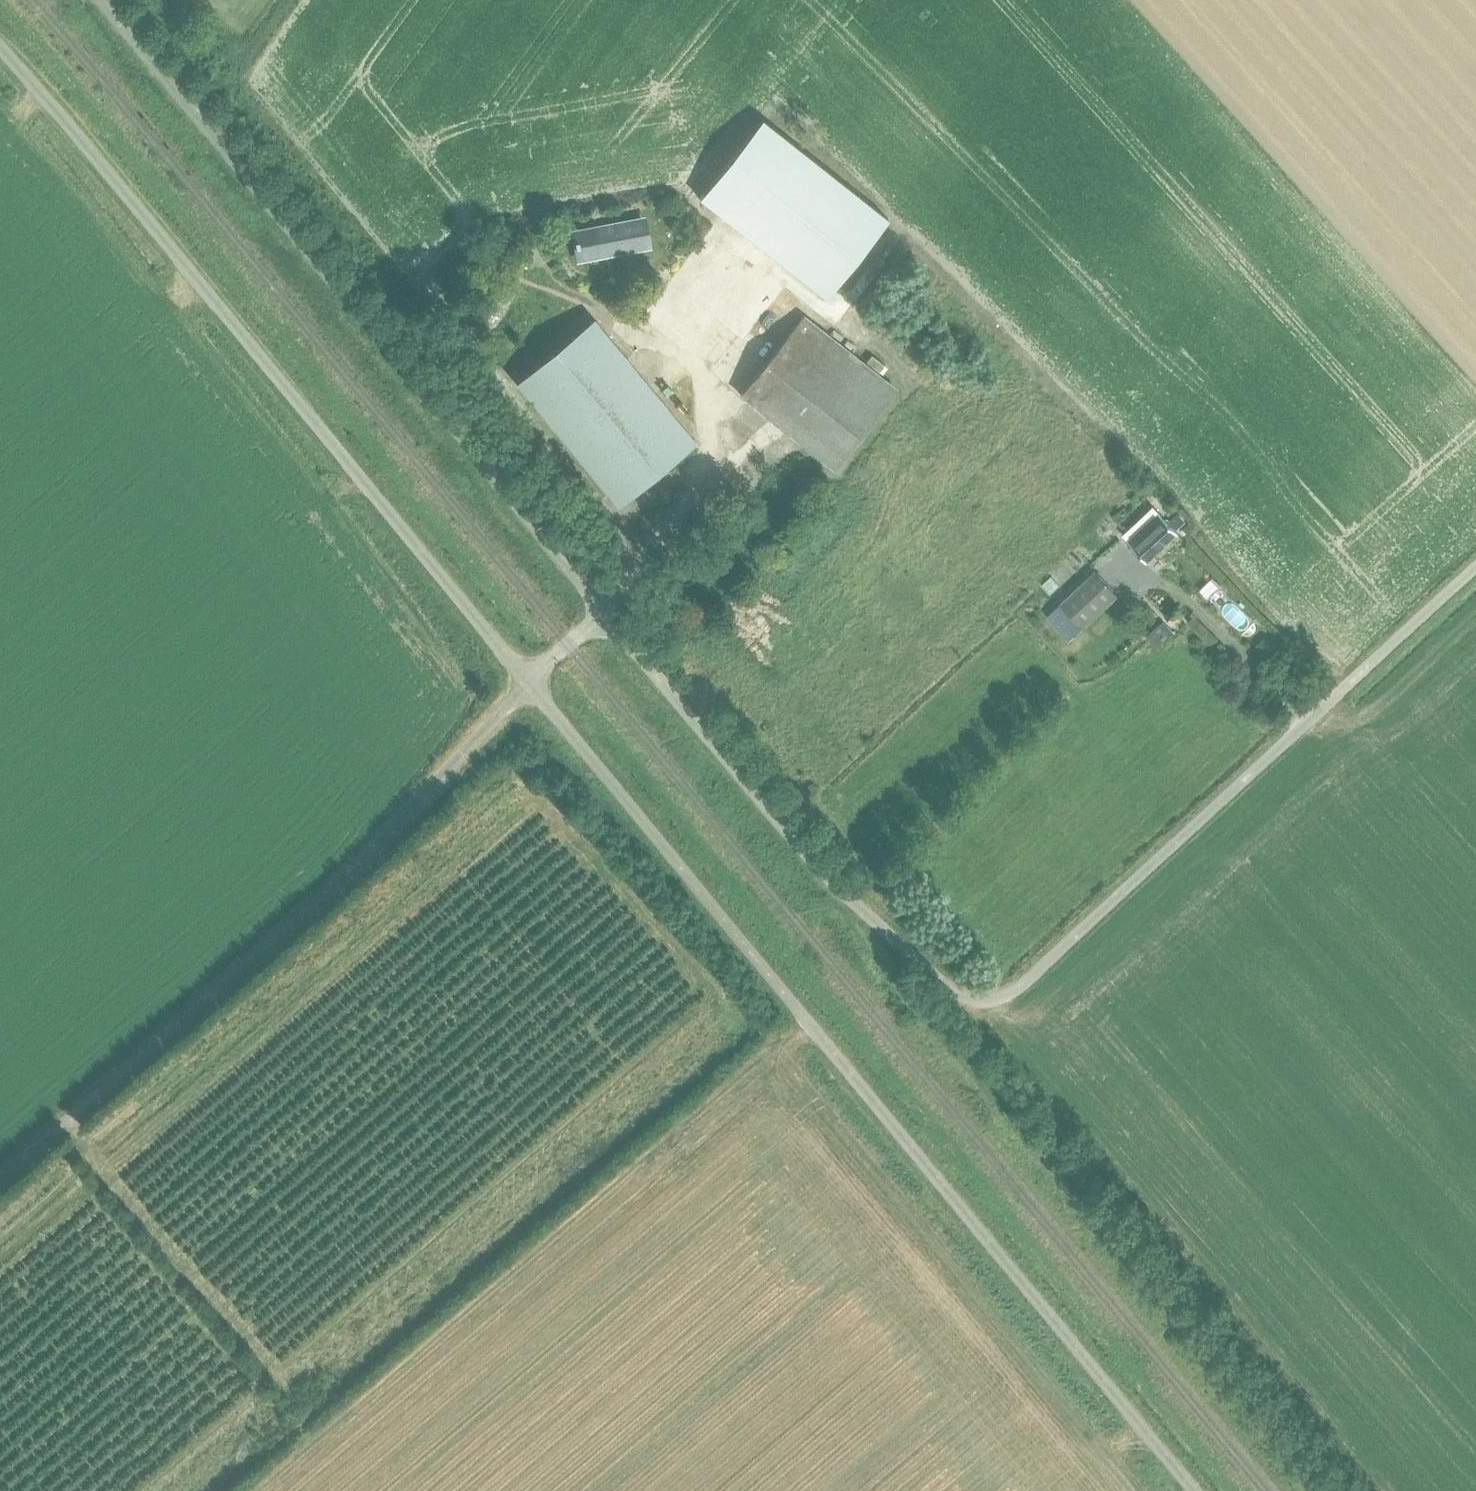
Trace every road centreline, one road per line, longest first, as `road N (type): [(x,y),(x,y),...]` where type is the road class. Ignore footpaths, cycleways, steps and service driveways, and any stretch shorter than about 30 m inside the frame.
road 1 (unclassified): [(605,612),(839,889),(946,986),(984,999),(1029,976),(1475,567)]
road 2 (unclassified): [(1194,1490),(528,679)]
road 3 (unclassified): [(528,679),(0,46)]
road 4 (unclassified): [(101,0),(605,612)]
road 5 (unclassified): [(0,1171),(351,870),(528,679)]

